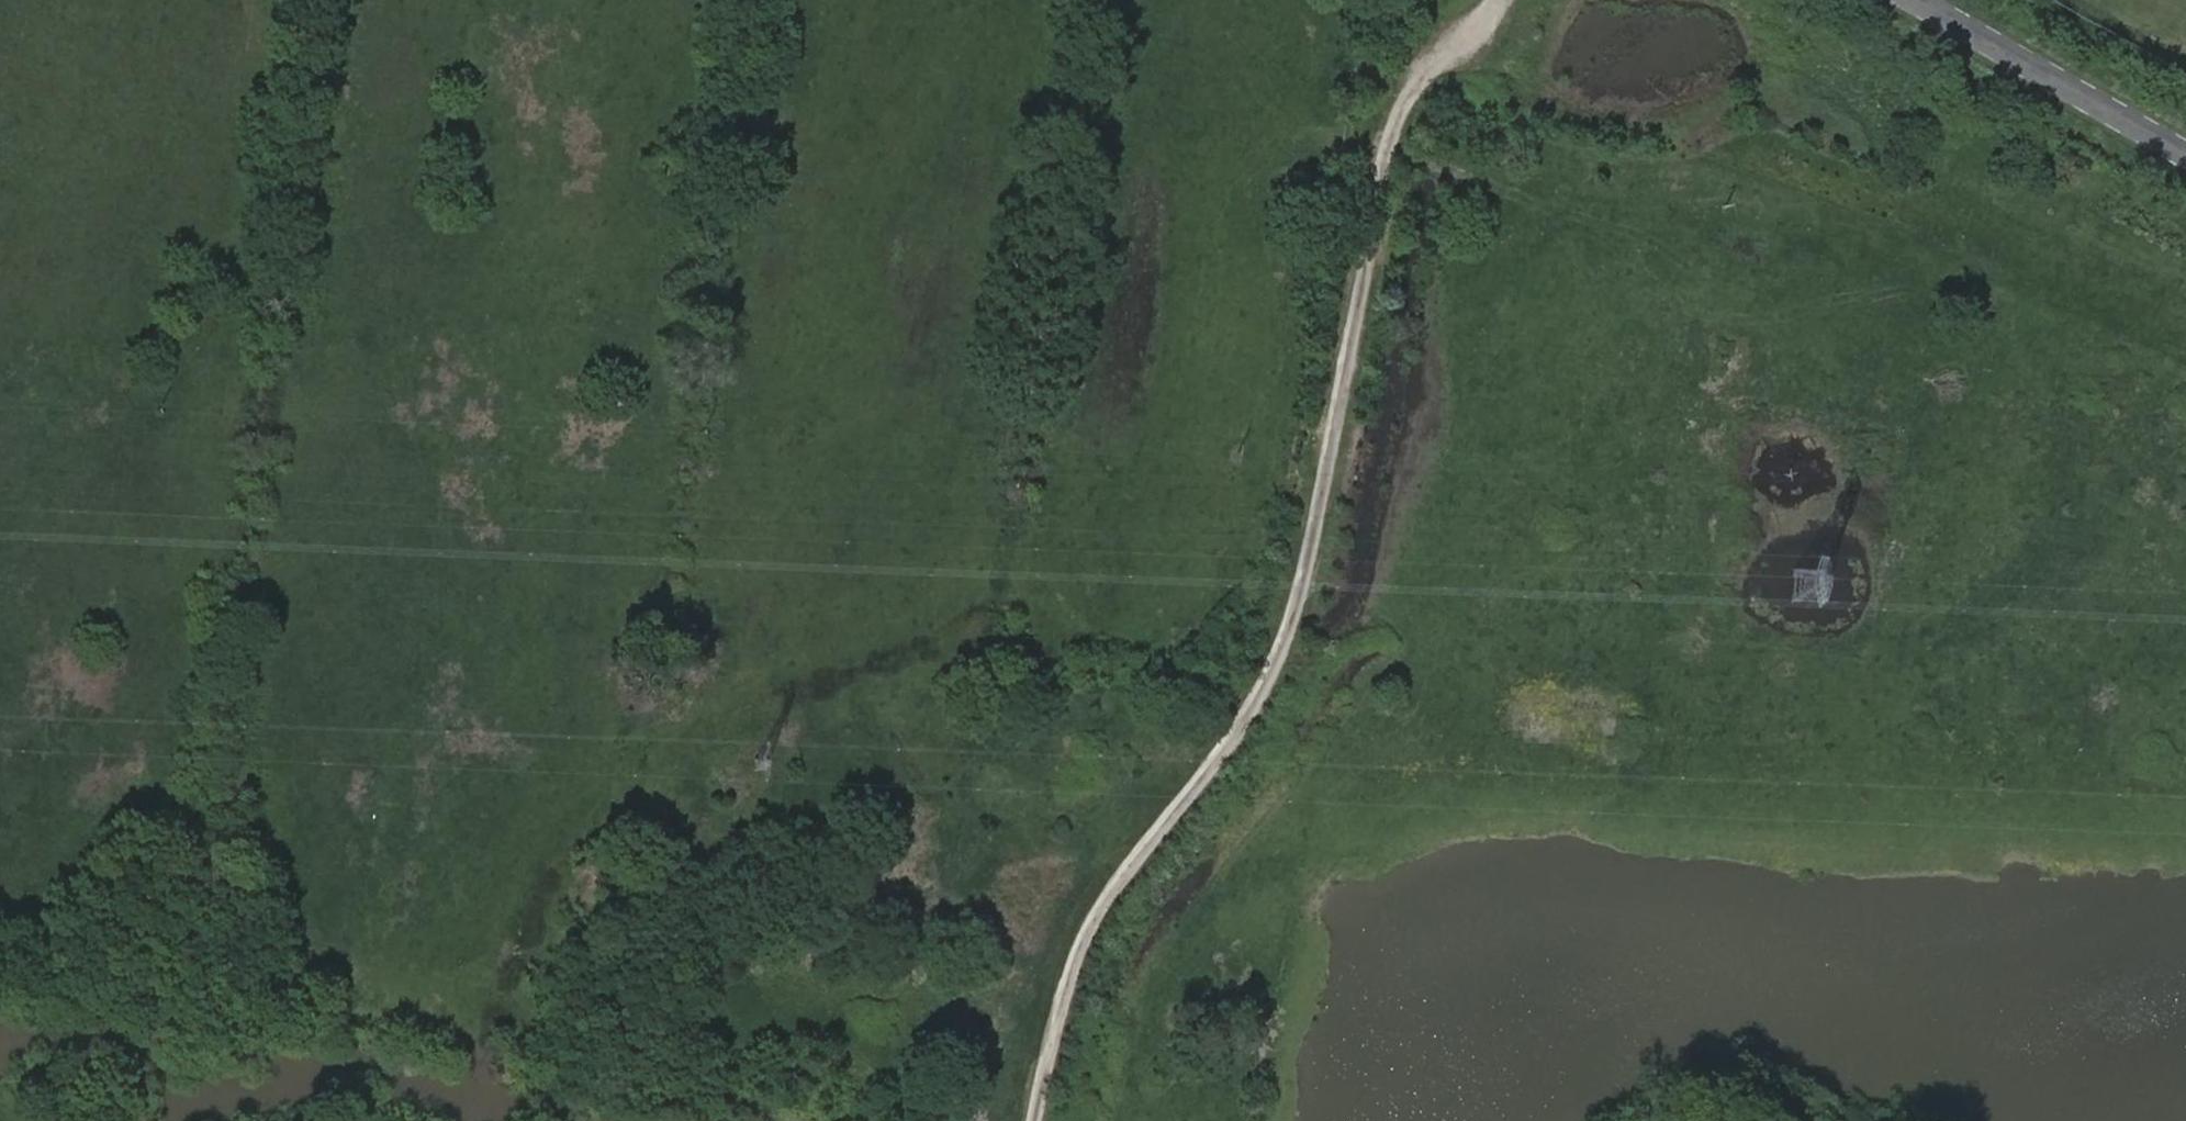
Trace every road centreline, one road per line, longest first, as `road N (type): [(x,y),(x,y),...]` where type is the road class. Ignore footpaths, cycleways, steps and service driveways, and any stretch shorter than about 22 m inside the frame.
road 1 (track): [(1039,1120),(1085,945),(1138,860),(1242,732),(1282,658),(1306,576),(1393,137),(1407,100),(1447,41),(1500,0)]
road 2 (unclassified): [(1917,0),(2185,154)]

